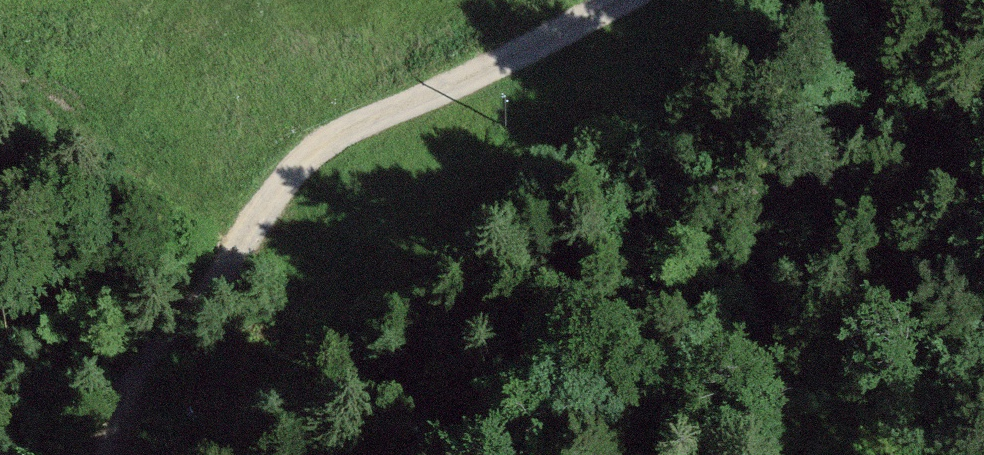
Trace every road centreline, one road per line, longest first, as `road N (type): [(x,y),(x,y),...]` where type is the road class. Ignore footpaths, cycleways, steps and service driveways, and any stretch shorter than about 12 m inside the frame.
road 1 (track): [(628,0),(508,64),(354,129),(302,161),(119,404),(106,454)]
road 2 (track): [(302,161),(369,239),(364,336),(404,435),(471,454)]
road 3 (track): [(598,454),(791,414),(919,454)]

